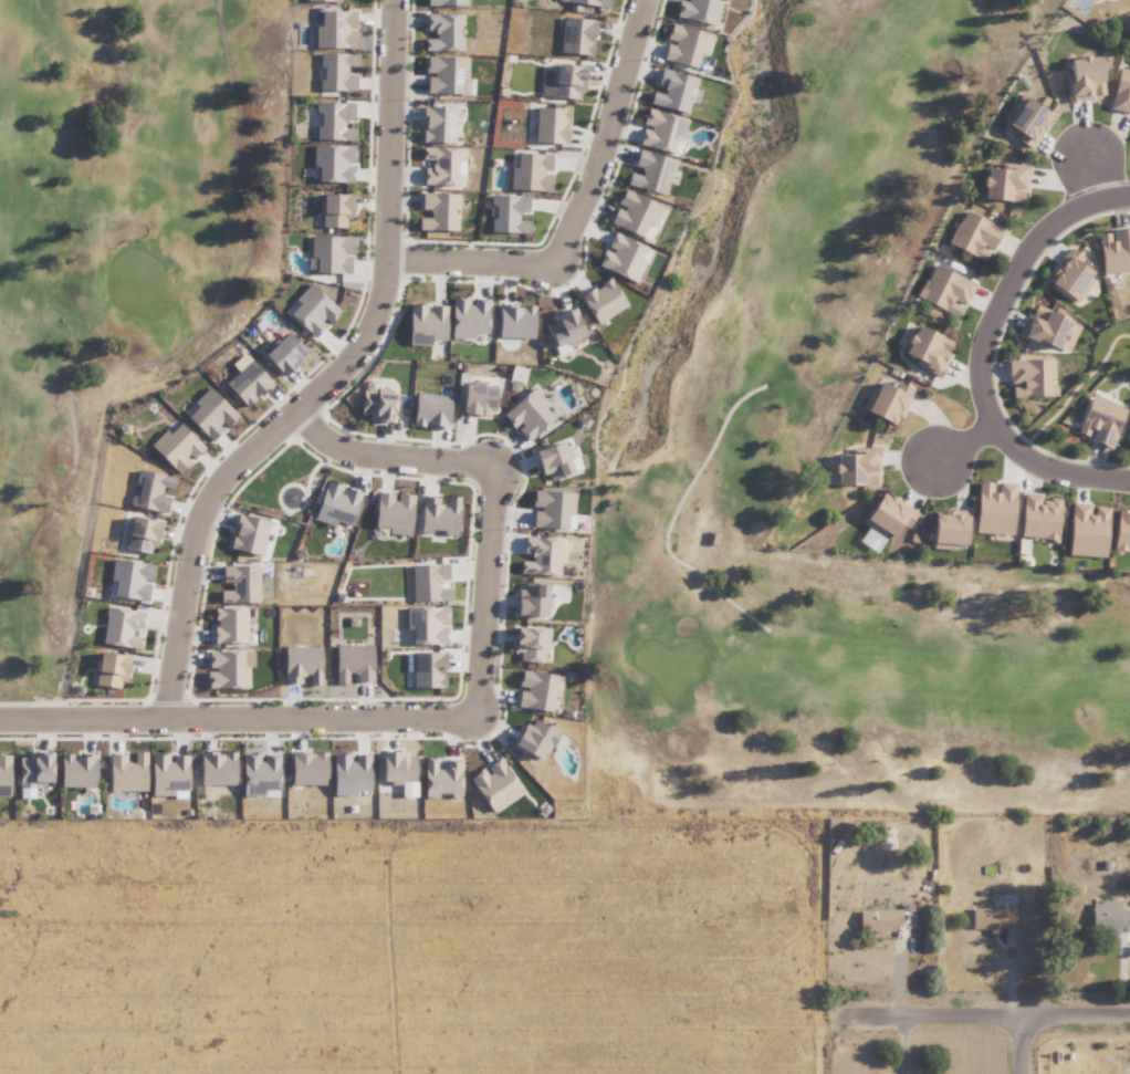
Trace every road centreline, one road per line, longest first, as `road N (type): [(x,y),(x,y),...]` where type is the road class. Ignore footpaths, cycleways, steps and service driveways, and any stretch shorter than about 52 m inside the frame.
road 1 (residential): [(0,717),(478,717),(496,465),(338,447),(295,409)]
road 2 (residential): [(393,0),(387,261),(374,317),(362,344),(221,478),(205,504),(166,716)]
road 3 (residential): [(1129,481),(1082,477),(1019,452),(988,425),(981,396),(993,324),(1036,239),(1067,215),(1129,200)]
road 4 (residential): [(641,0),(599,163),(558,256),(545,267),(387,261)]
road 5 (residential): [(827,1023),(852,1014),(1129,1013)]

